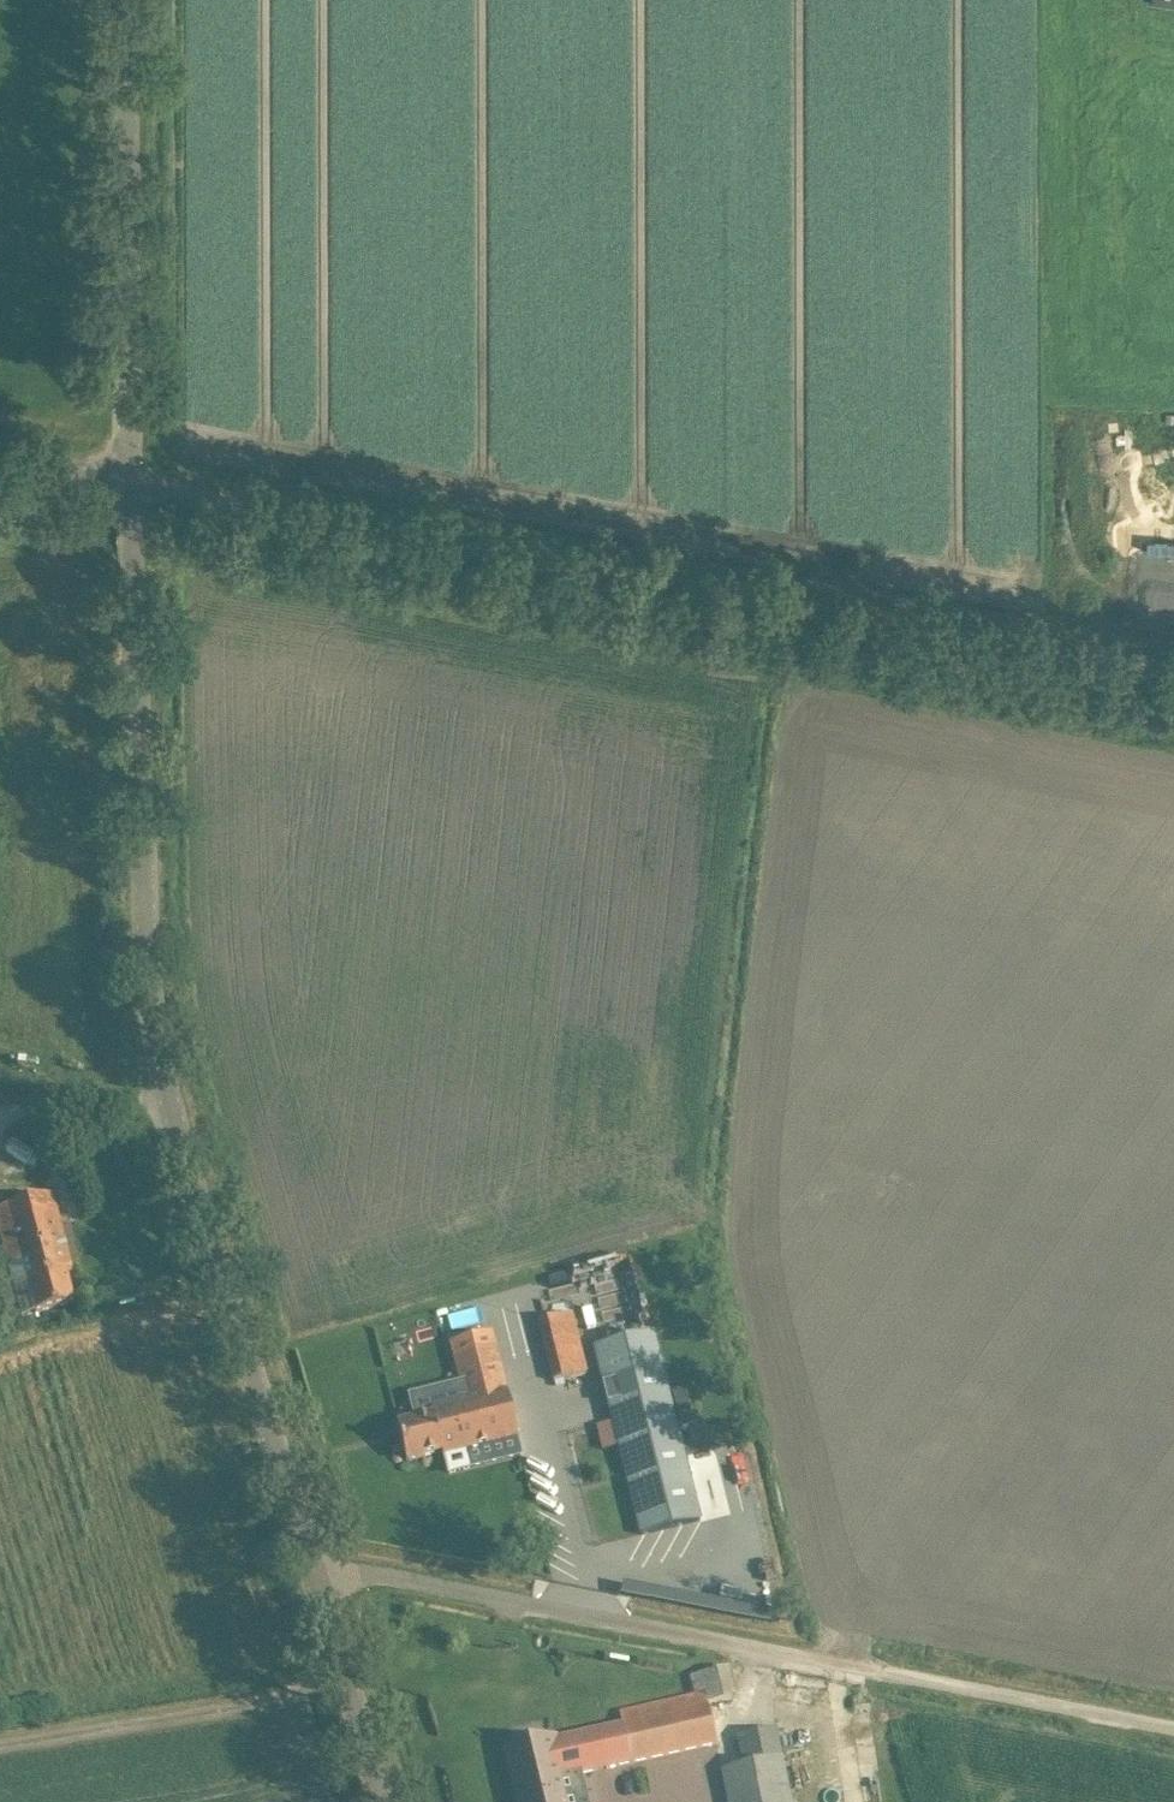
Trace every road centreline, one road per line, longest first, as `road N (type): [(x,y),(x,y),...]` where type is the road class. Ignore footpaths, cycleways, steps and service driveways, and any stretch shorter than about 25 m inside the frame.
road 1 (tertiary): [(311,1561),(171,1113),(147,975),(131,487)]
road 2 (unclassified): [(131,487),(1173,674)]
road 3 (unclassified): [(1173,1721),(311,1561)]
road 4 (tertiary): [(131,487),(129,0)]
road 5 (tertiary): [(384,1801),(311,1561)]
road 6 (track): [(0,1113),(171,1113)]
road 7 (unclassified): [(131,487),(0,463)]

